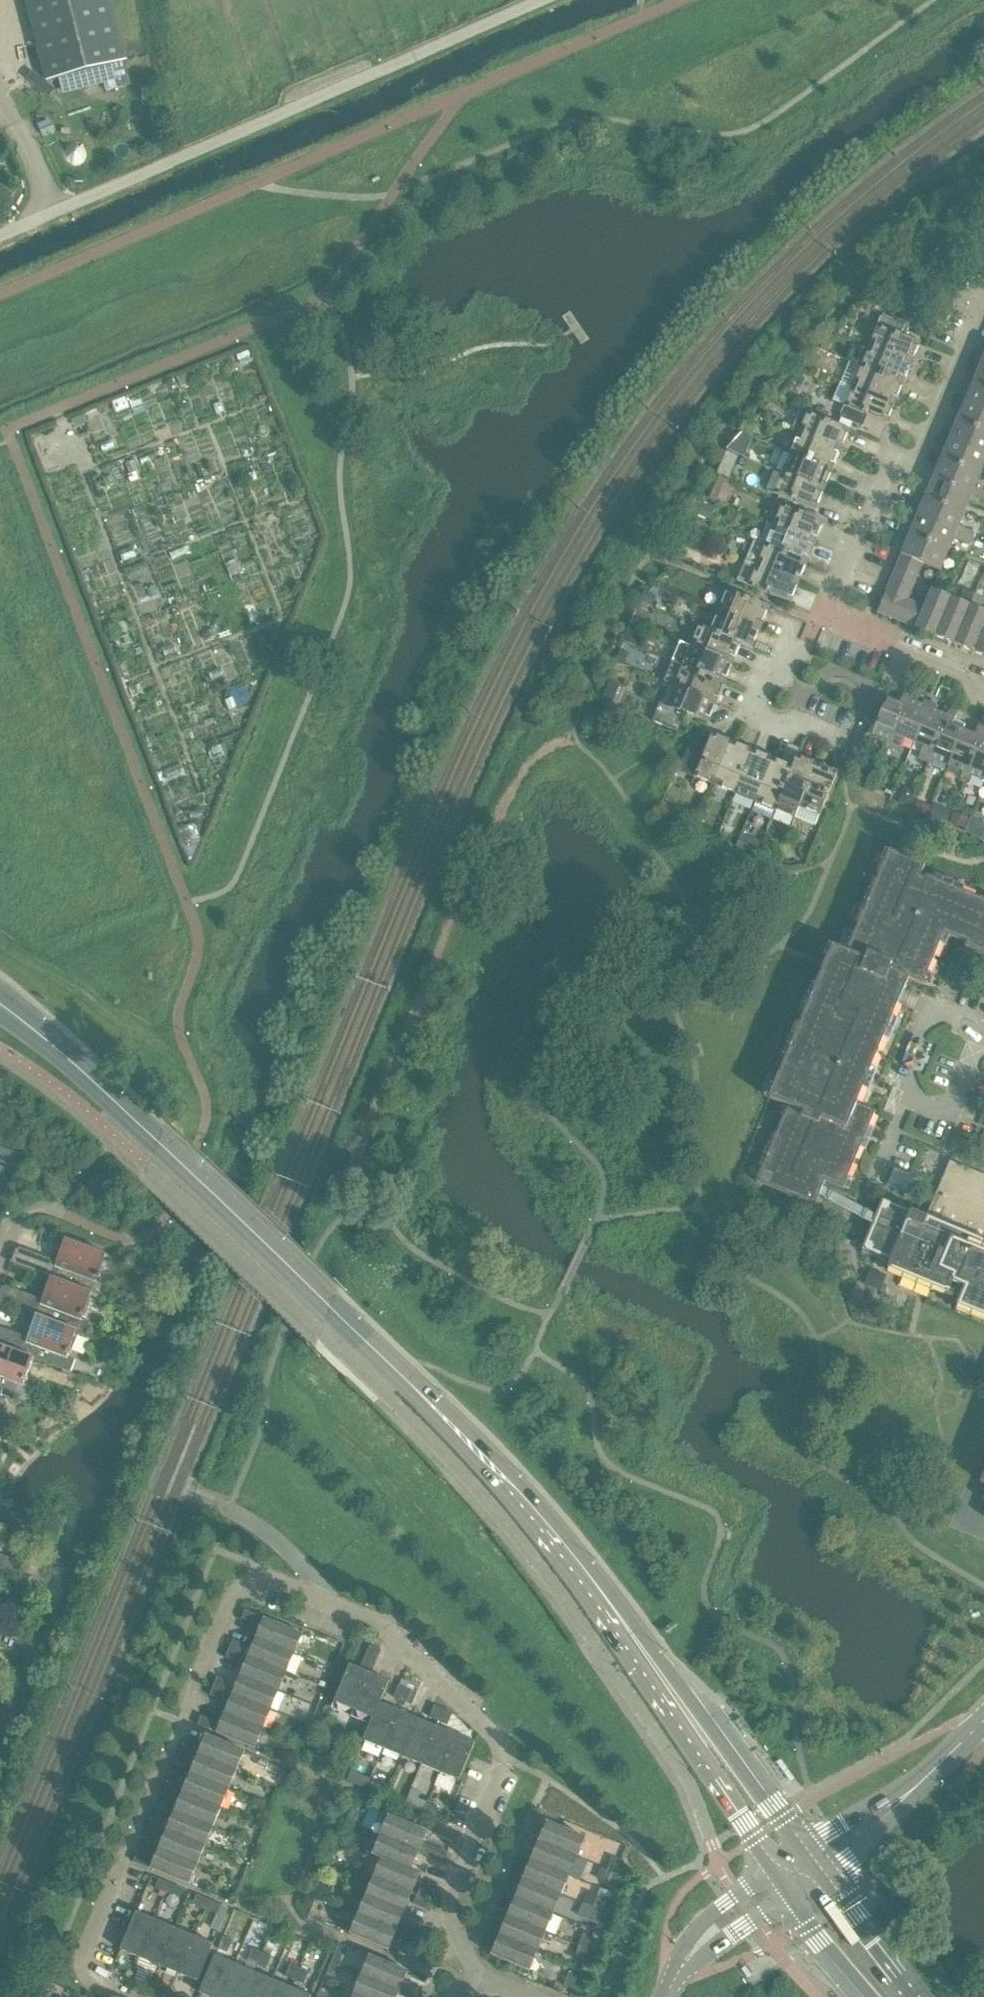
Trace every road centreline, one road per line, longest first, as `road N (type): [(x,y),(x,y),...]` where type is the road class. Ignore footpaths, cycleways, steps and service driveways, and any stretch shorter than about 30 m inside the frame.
road 1 (primary): [(715,1754),(540,1518),(44,1034),(0,1004)]
road 2 (residential): [(125,1996),(75,1975),(231,1597),(250,1574),(389,1633),(508,1765)]
road 3 (unclassified): [(0,235),(539,0)]
road 4 (residential): [(824,617),(882,493),(911,483),(983,296)]
road 5 (residential): [(844,749),(749,713),(769,664),(796,660),(813,619),(824,617)]
road 6 (residential): [(508,1765),(445,1933),(475,1977)]
road 7 (residential): [(983,697),(970,678),(824,617)]
road 8 (primary): [(913,1996),(819,1875)]
road 9 (primary): [(804,1856),(761,1796),(715,1754)]
road 10 (primary): [(715,1754),(777,1874)]
road 11 (unclassified): [(777,1874),(716,1914),(682,1963)]
road 12 (residential): [(976,1034),(928,1016),(903,1074),(908,1089)]
road 13 (primary): [(791,1896),(873,1996)]
road 14 (unclassified): [(682,1963),(791,1896)]
road 15 (residential): [(908,1089),(947,1107),(976,1034)]

